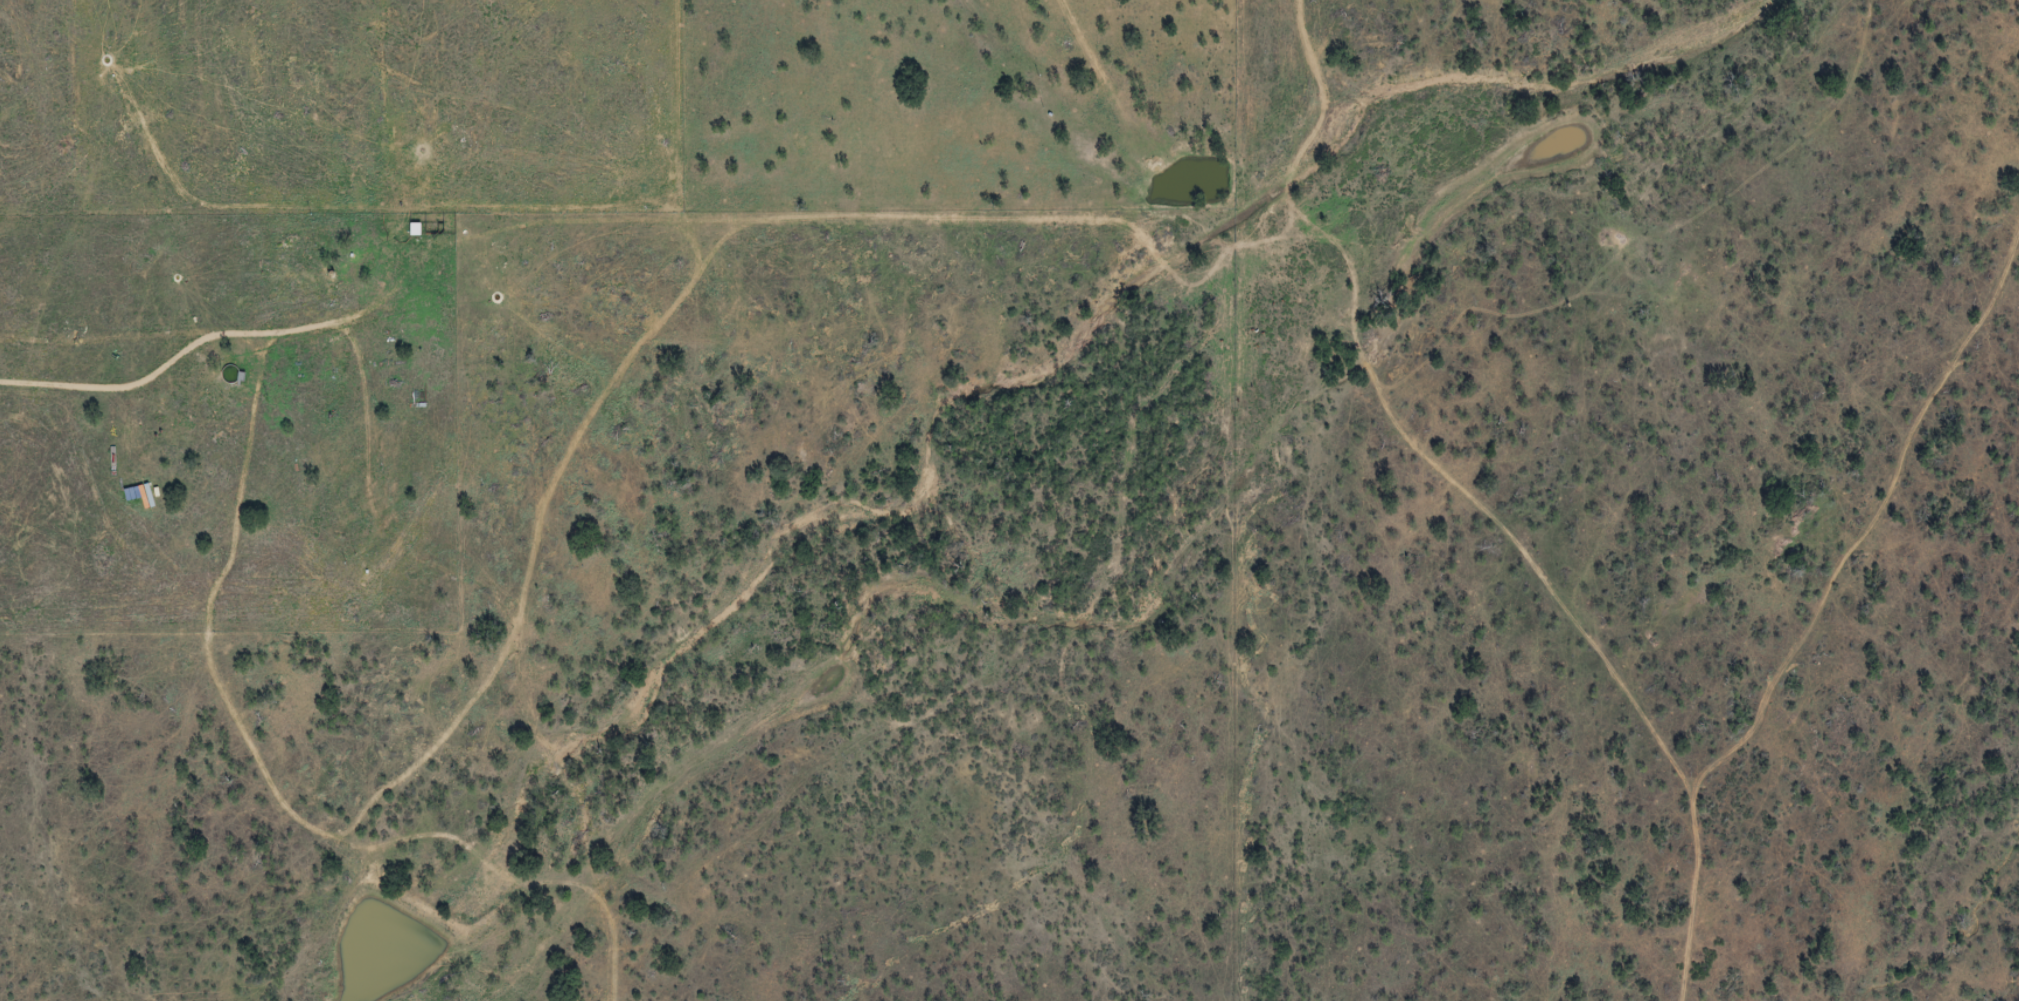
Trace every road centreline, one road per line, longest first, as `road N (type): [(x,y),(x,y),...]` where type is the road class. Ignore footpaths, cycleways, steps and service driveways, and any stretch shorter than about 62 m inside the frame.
road 1 (track): [(131,341),(321,324),(353,361),(372,407),(353,524)]
road 2 (track): [(0,334),(131,341)]

